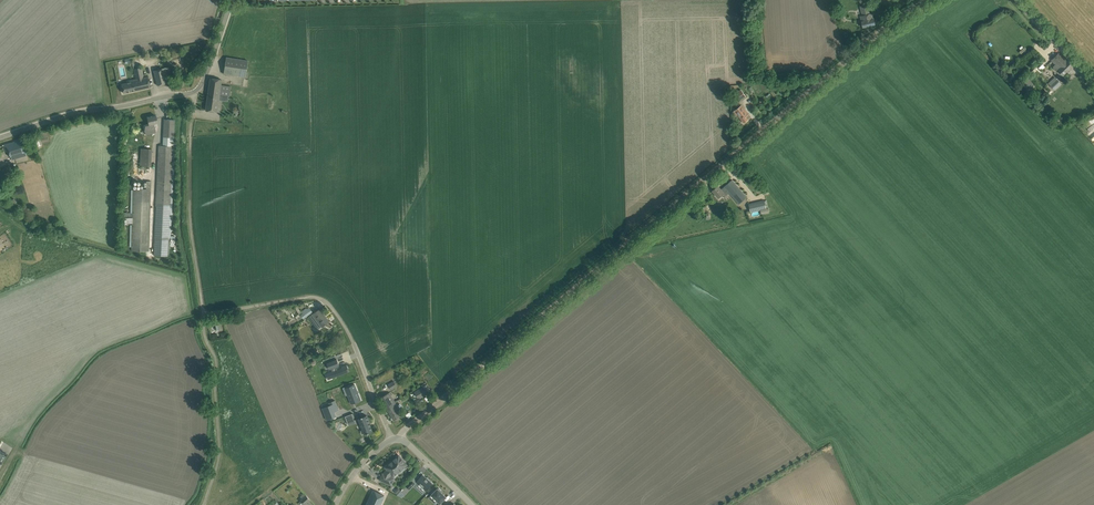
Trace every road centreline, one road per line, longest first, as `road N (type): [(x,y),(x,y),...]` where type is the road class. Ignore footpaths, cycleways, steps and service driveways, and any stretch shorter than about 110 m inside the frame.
road 1 (unclassified): [(400,439),(925,0)]
road 2 (unclassified): [(0,139),(77,113),(194,94),(233,0)]
road 3 (residential): [(202,314),(324,301),(358,356),(392,439)]

